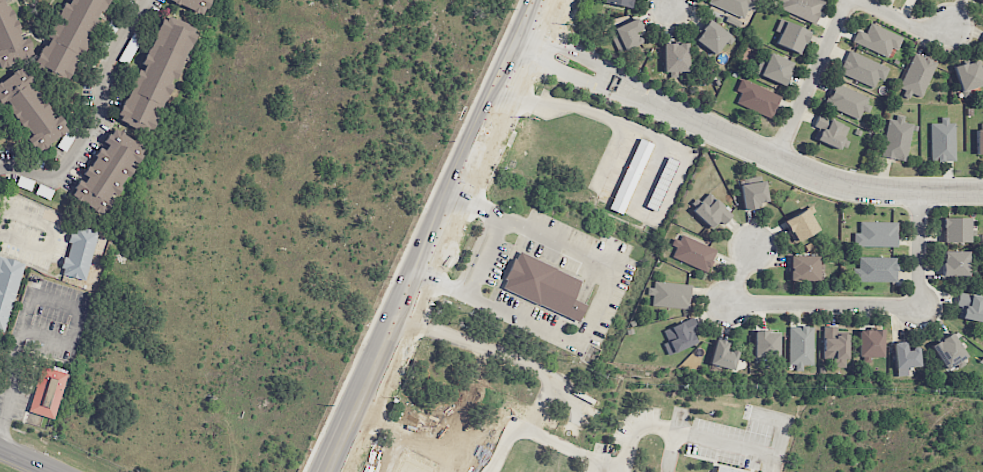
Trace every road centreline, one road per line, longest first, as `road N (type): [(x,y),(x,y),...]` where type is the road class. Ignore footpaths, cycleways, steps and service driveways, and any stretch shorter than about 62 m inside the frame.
road 1 (secondary): [(335,471),(551,0)]
road 2 (residential): [(919,195),(919,307),(723,305),(757,245)]
road 3 (residential): [(650,103),(841,186),(982,195)]
road 4 (residential): [(776,160),(850,0)]
road 5 (residential): [(650,103),(627,75),(535,35)]
road 6 (residential): [(524,58),(650,103)]

